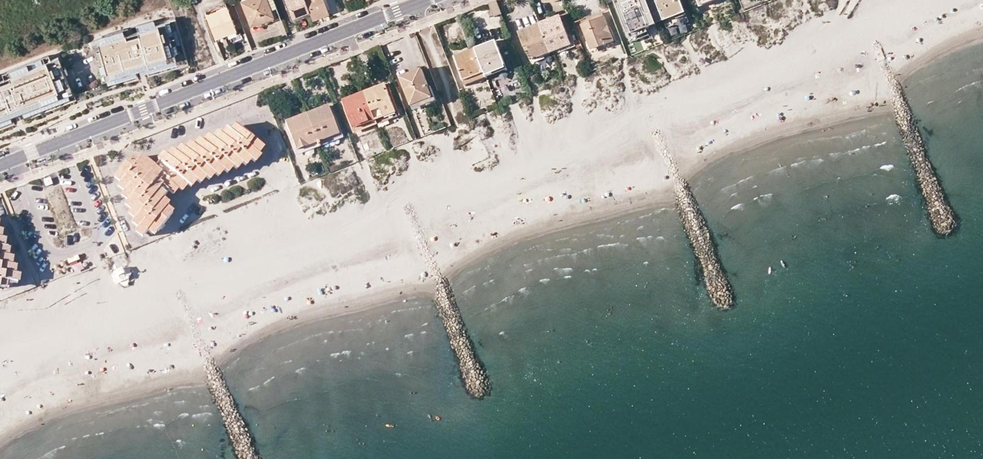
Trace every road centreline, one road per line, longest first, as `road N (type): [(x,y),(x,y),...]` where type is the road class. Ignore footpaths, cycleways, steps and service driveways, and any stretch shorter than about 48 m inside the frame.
road 1 (tertiary): [(424,0),(0,166)]

